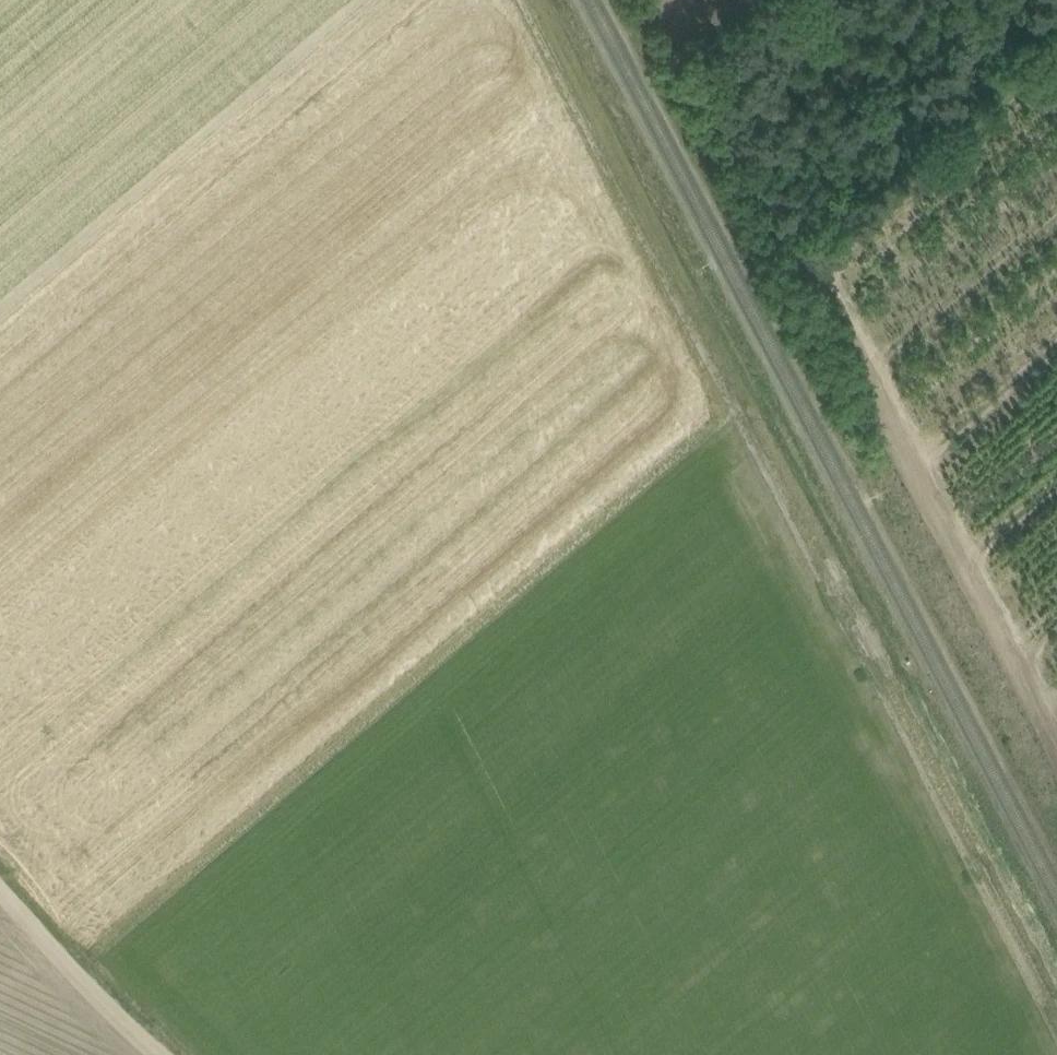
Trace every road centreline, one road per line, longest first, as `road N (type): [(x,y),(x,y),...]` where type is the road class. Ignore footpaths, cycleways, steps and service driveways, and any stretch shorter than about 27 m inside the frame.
road 1 (track): [(1056,734),(682,0)]
road 2 (track): [(0,883),(161,1054)]

